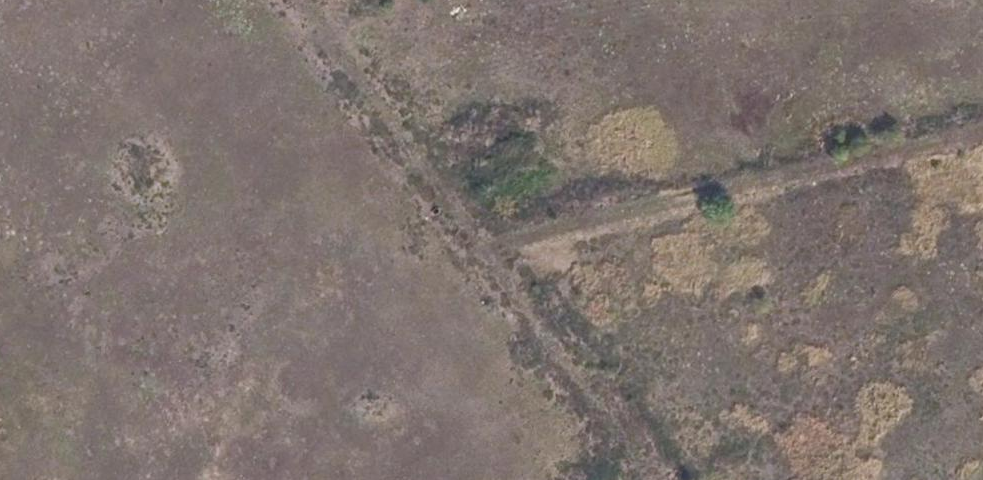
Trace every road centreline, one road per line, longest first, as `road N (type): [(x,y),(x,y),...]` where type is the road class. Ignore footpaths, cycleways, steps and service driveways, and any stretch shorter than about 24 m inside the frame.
road 1 (track): [(652,479),(298,0)]
road 2 (track): [(572,0),(319,29)]

